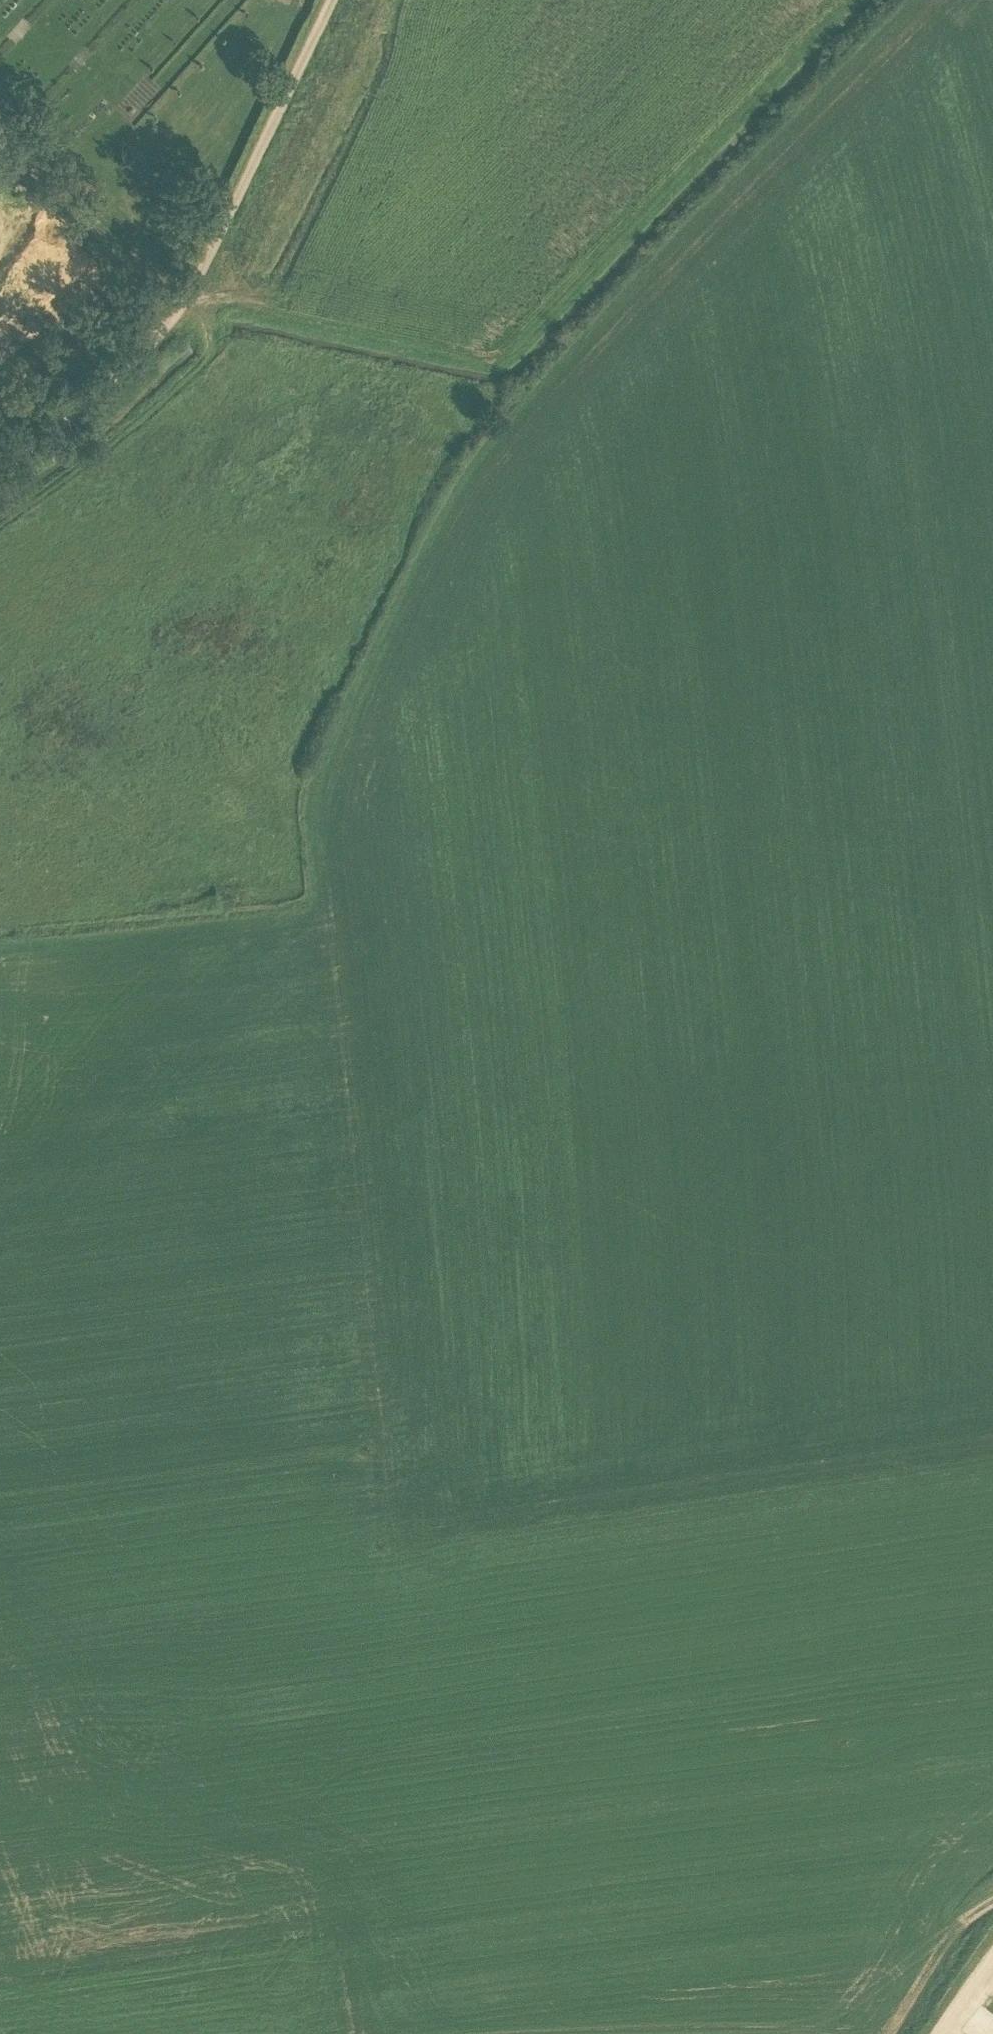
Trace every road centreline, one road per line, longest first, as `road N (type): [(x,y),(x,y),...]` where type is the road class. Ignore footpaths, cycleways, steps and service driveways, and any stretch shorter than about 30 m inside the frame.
road 1 (track): [(331,0),(200,269),(130,361),(0,468)]

